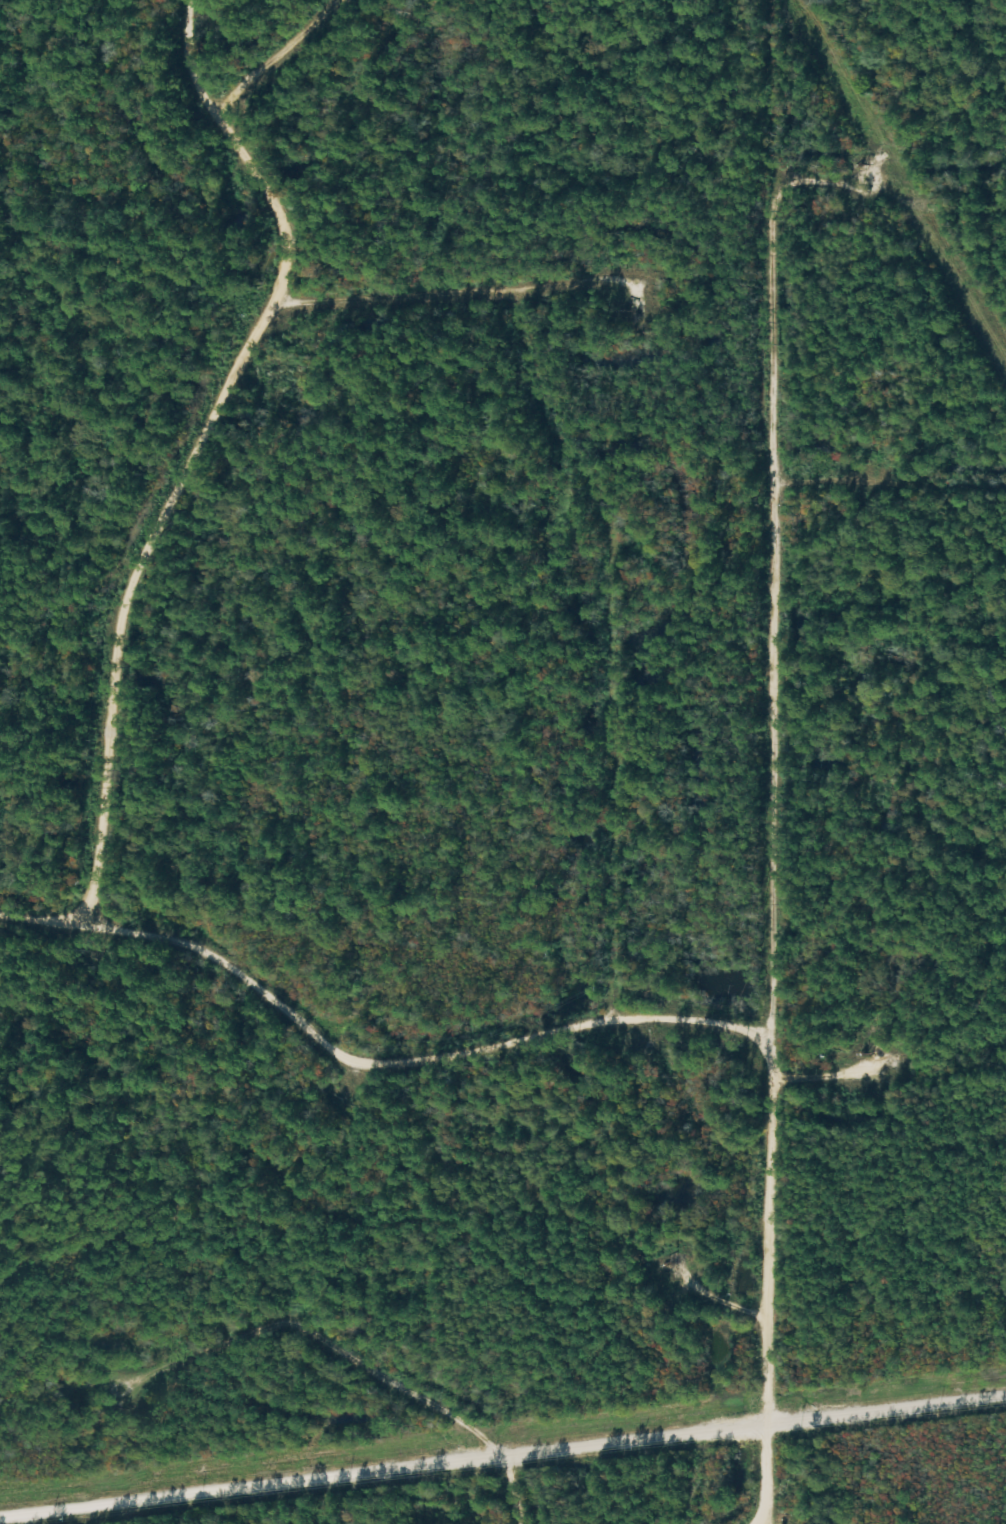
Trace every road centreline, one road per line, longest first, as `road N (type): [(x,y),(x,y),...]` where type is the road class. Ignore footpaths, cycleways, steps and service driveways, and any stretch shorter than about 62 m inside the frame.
road 1 (residential): [(0,889),(81,902),(244,976),(371,1060),(605,1021),(617,502),(587,403),(518,309),(457,279)]
road 2 (track): [(774,1523),(773,186)]
road 3 (residential): [(229,77),(298,200),(293,279),(209,383),(96,664),(81,902)]
road 4 (track): [(100,1389),(316,1317),(447,1429),(495,1440),(524,1523)]
road 5 (track): [(293,279),(518,273),(644,279)]
road 6 (residential): [(327,0),(259,67),(229,77),(190,57),(196,0)]
road 7 (track): [(776,1023),(645,1013),(605,1021)]

